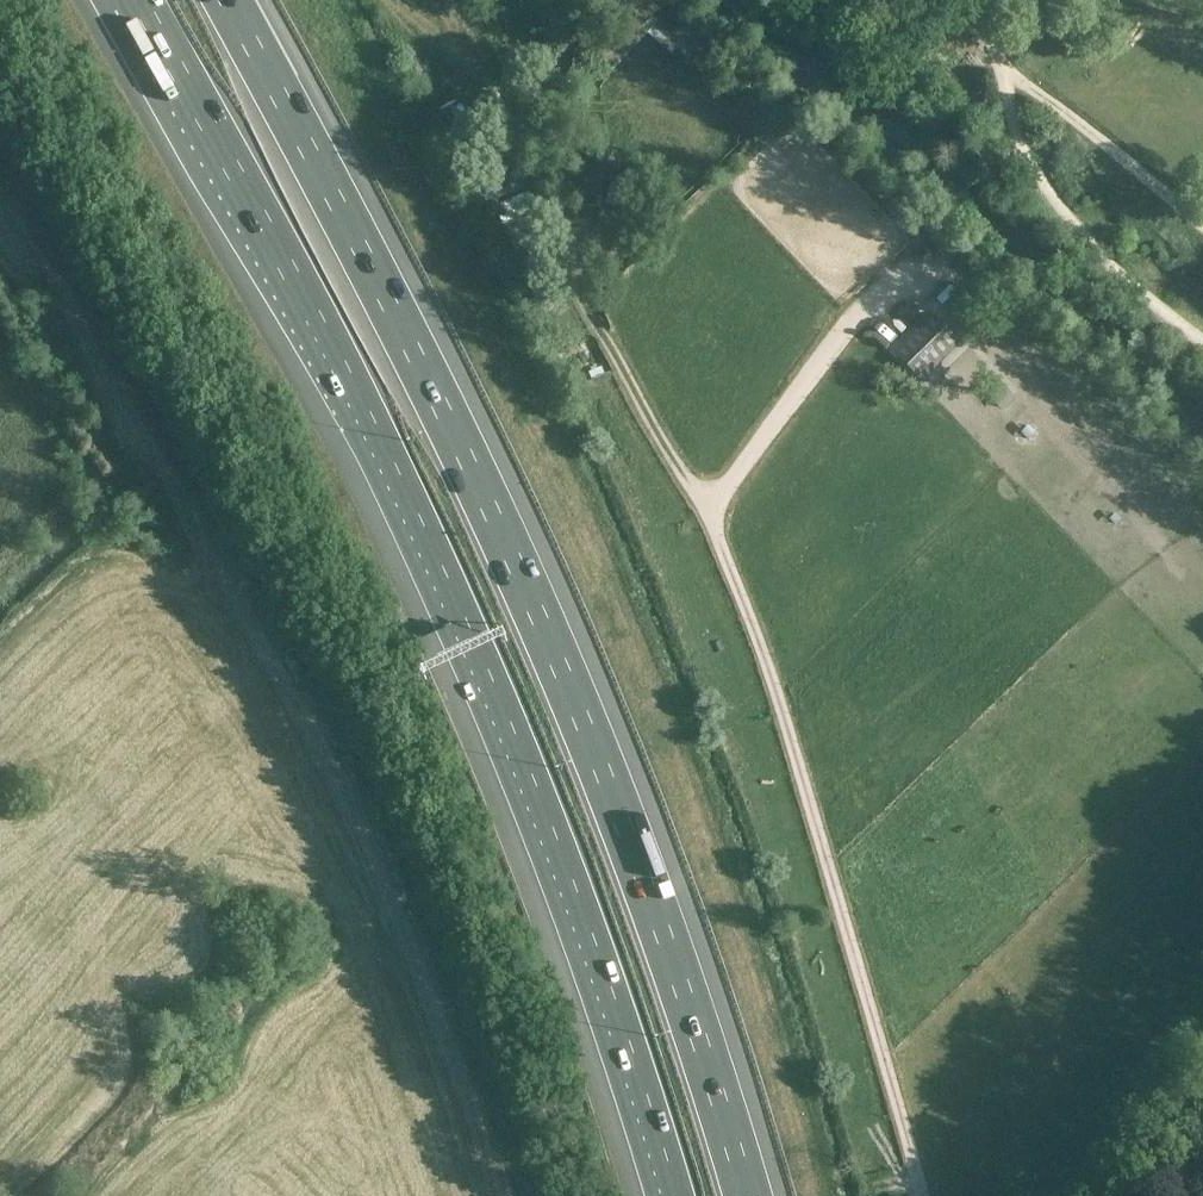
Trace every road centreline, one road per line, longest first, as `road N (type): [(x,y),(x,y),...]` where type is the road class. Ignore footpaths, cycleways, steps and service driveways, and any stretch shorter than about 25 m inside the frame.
road 1 (motorway): [(139,0),(306,294),(520,751),(669,1195)]
road 2 (motorway): [(748,1195),(585,719),(367,258),(229,0)]
road 3 (track): [(708,507),(765,666),(923,1195)]
road 4 (track): [(1202,336),(1077,229),(1014,143),(1001,64)]
road 5 (track): [(994,0),(1001,64),(1202,223)]
road 6 (track): [(872,300),(708,507)]
road 7 (track): [(708,507),(582,296)]

